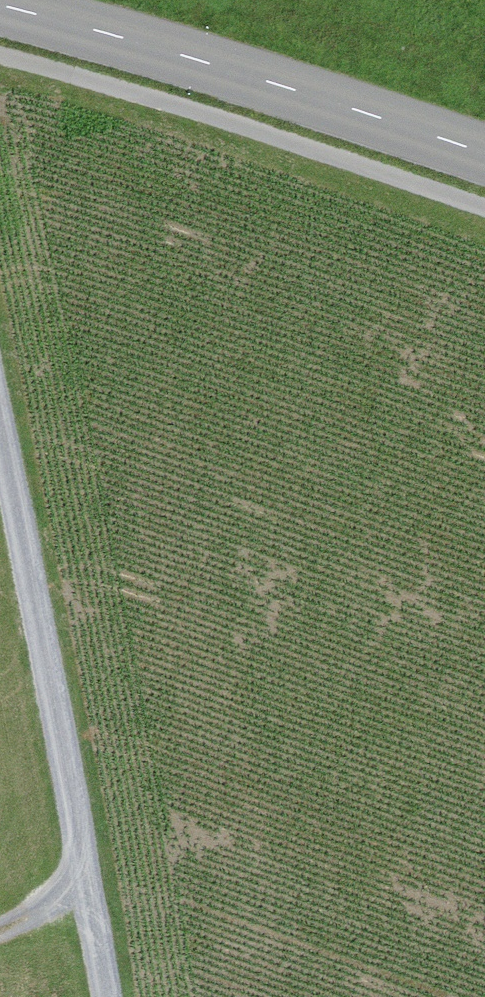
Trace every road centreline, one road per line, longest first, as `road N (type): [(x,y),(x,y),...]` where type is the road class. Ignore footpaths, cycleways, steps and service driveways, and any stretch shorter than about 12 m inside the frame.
road 1 (track): [(101,996),(0,416)]
road 2 (tertiary): [(0,7),(278,83),(484,154)]

